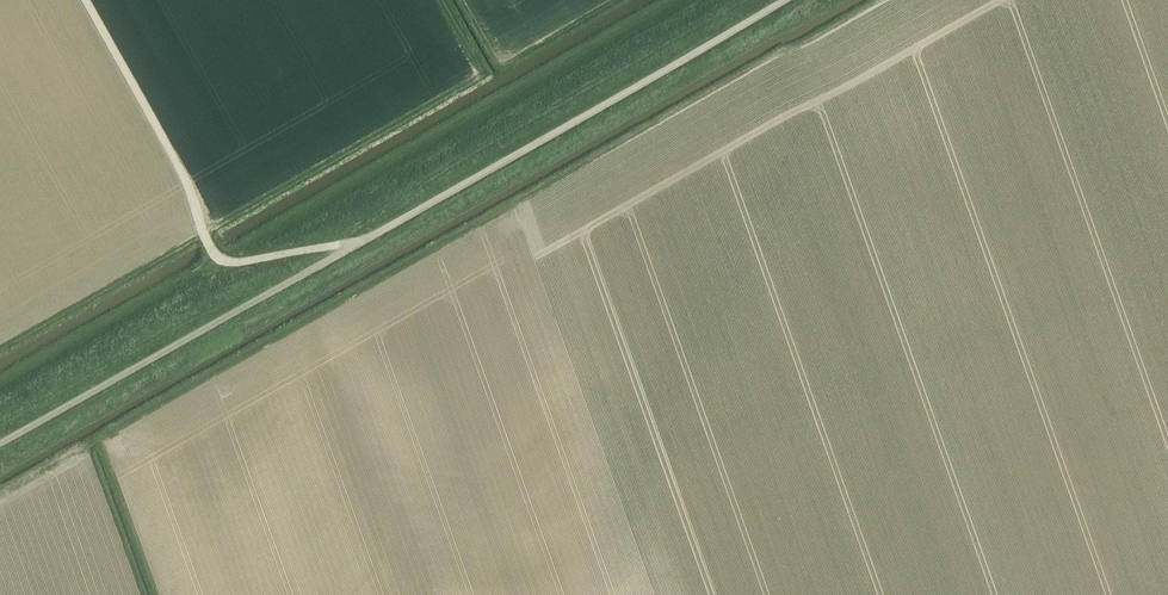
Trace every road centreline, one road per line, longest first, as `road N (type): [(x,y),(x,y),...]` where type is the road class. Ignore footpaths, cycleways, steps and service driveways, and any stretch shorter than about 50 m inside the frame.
road 1 (unclassified): [(0,443),(790,0)]
road 2 (track): [(86,0),(187,173),(217,259),(350,246)]
road 3 (track): [(224,261),(0,388)]

